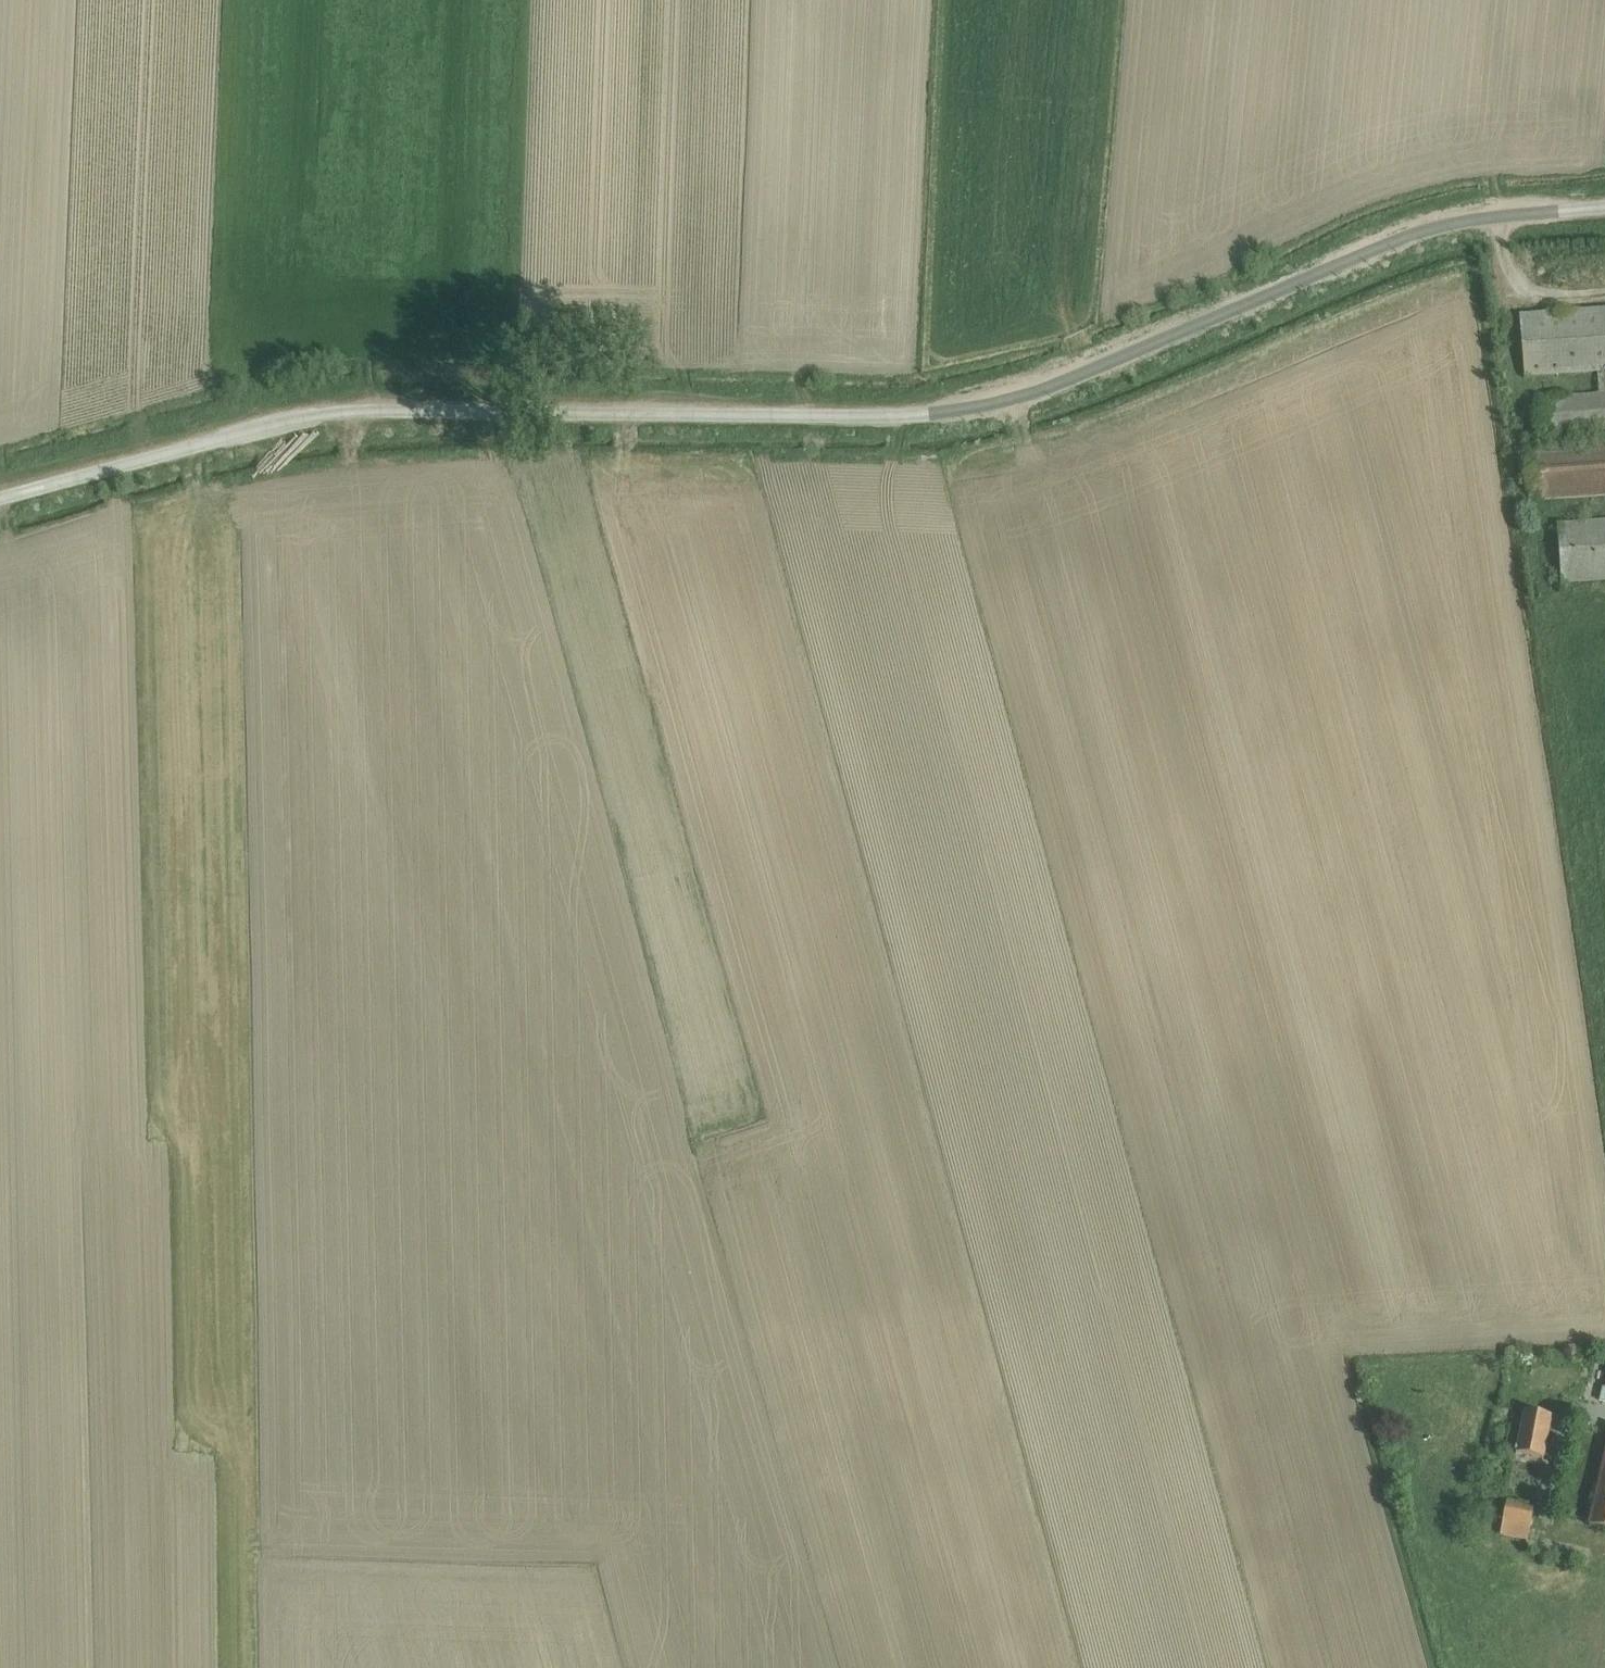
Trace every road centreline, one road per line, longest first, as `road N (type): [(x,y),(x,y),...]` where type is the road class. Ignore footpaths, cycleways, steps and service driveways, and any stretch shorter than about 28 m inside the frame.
road 1 (residential): [(0,497),(338,412),(939,420),(1019,402),(1429,230),(1604,210)]

